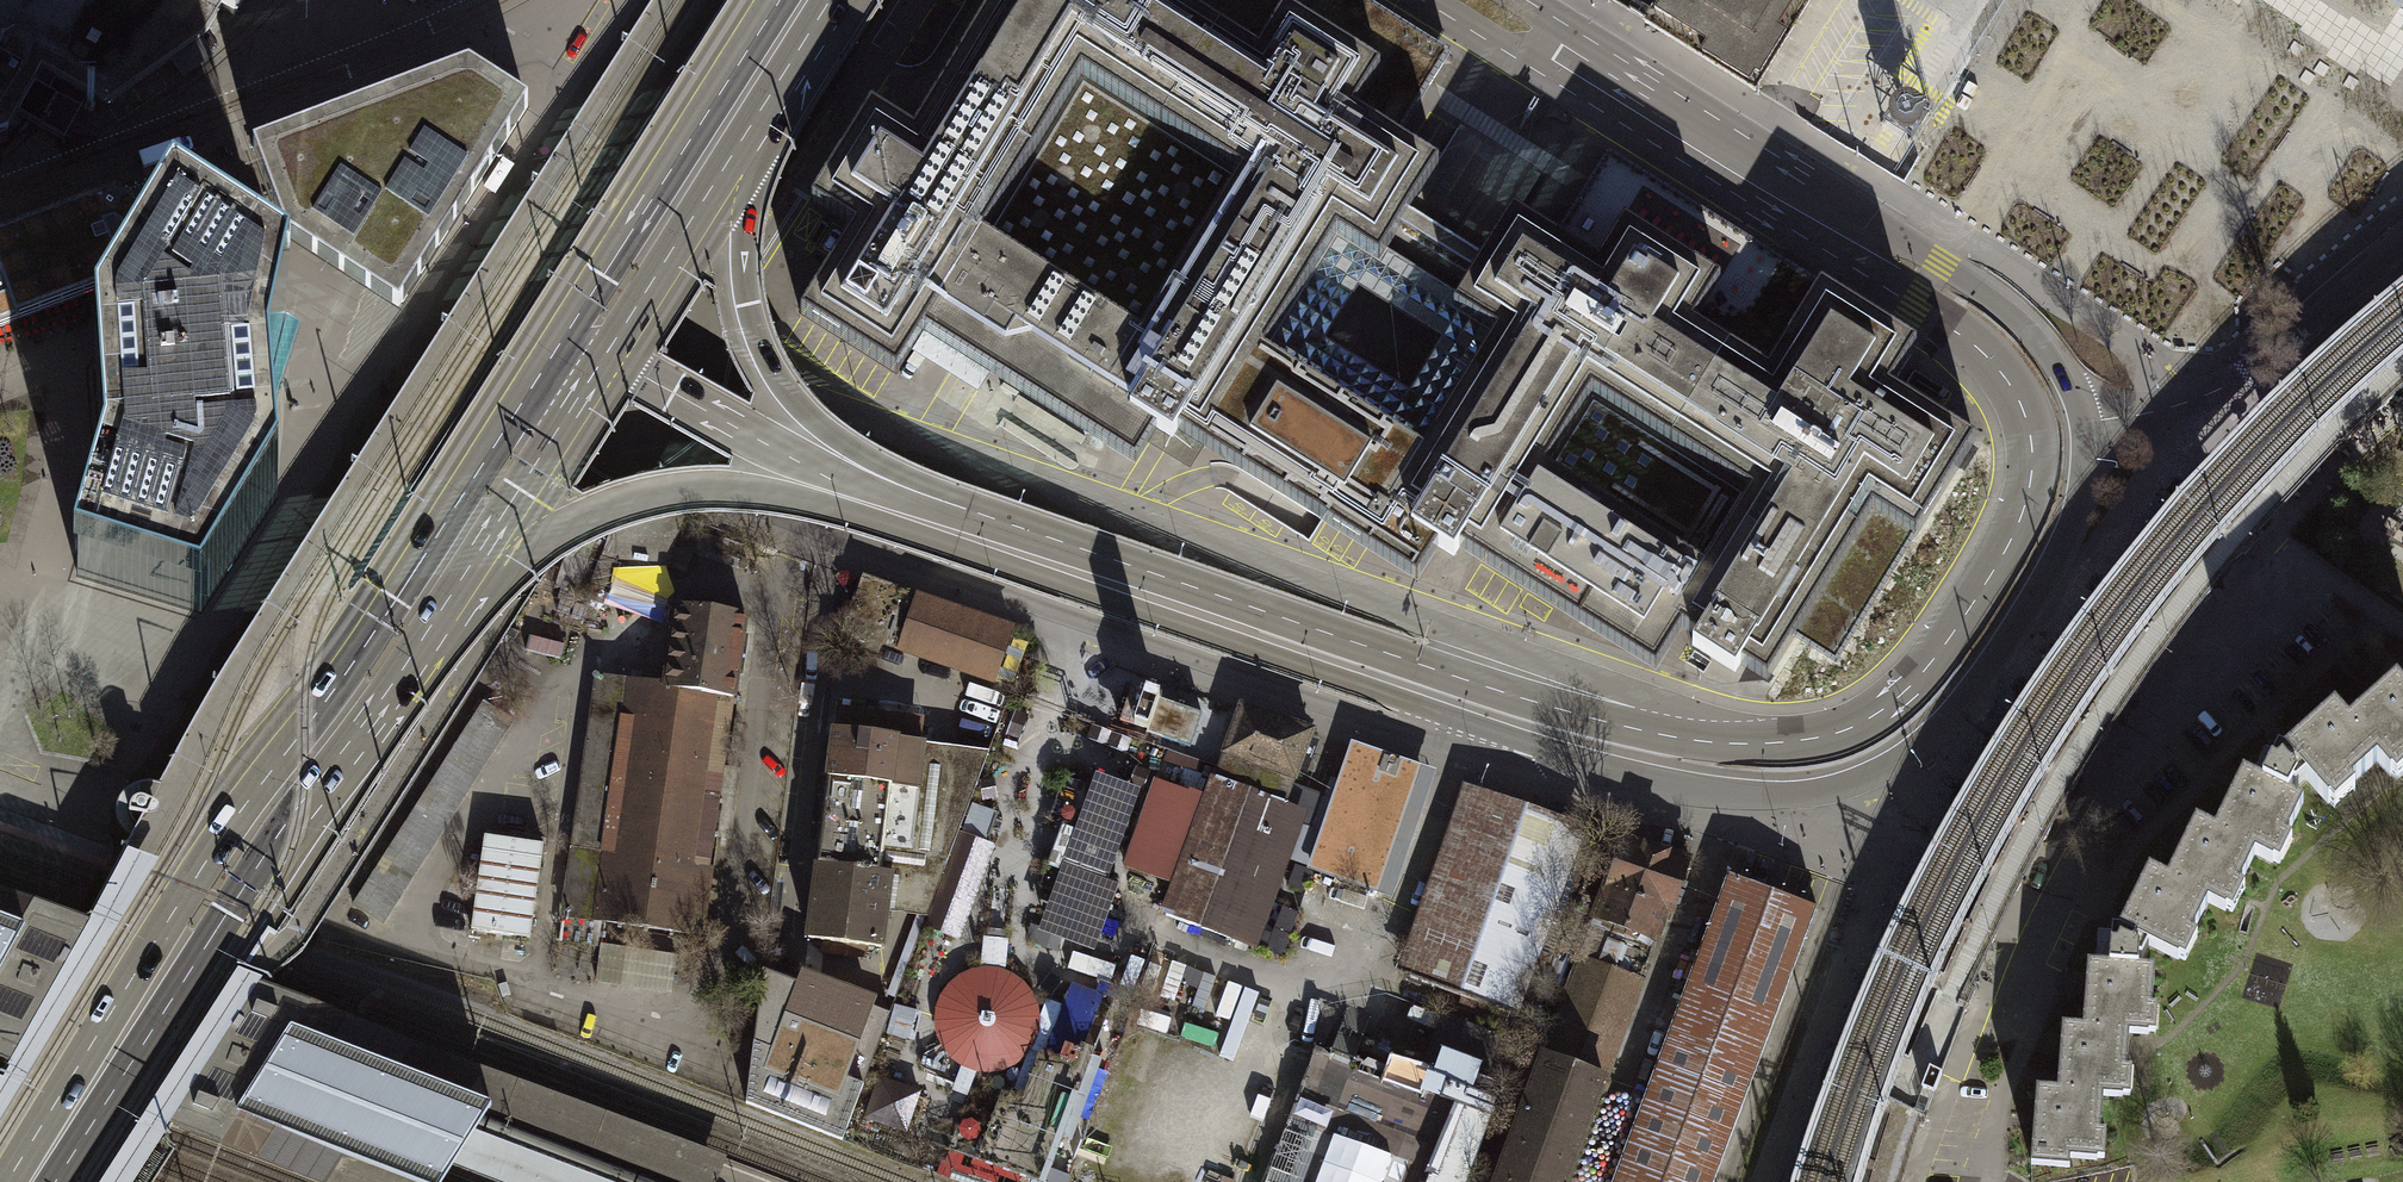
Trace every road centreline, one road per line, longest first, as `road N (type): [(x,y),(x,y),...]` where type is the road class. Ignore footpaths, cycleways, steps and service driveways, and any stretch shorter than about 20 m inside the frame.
road 1 (primary): [(1423,0),(1960,335),(2011,386),(2030,436),(2029,489),(2003,554),(1944,648),(1867,720),(1816,738),(1719,743),(1513,695)]
road 2 (primary): [(457,587),(601,507),(645,493),(690,485),(795,492),(1650,778)]
road 3 (tertiary): [(630,430),(682,465),(847,542),(1460,747),(1539,768),(1650,778)]
road 4 (primary): [(525,367),(7,1181)]
road 5 (tertiary): [(1513,695),(1435,631),(1400,613),(845,424),(686,355)]
road 6 (primary): [(55,1181),(228,912),(457,587)]
road 7 (primary): [(2086,423),(2067,375),(2019,318),(1525,0)]
road 8 (primary): [(1513,695),(869,481)]
road 9 (primary): [(1650,778),(1739,796),(1819,792),(1892,764),(1928,736),(2004,644),(2069,536),(2084,492),(2086,423)]
road 10 (primary): [(762,0),(525,367)]
road 11 (primary): [(869,481),(788,395),(748,304),(745,202),(761,108)]
road 12 (tertiary): [(671,325),(876,0)]
road 13 (residential): [(2402,245),(2243,376),(2172,407),(2086,423)]
road 14 (tertiary): [(804,0),(612,308)]
road 15 (primary): [(601,363),(761,108)]
road 16 (primary): [(869,481),(601,363)]
road 17 (primary): [(457,587),(601,363)]
road 18 (tertiary): [(612,308),(576,331),(565,383),(585,415),(630,430)]
road 19 (primary): [(761,108),(830,0)]

